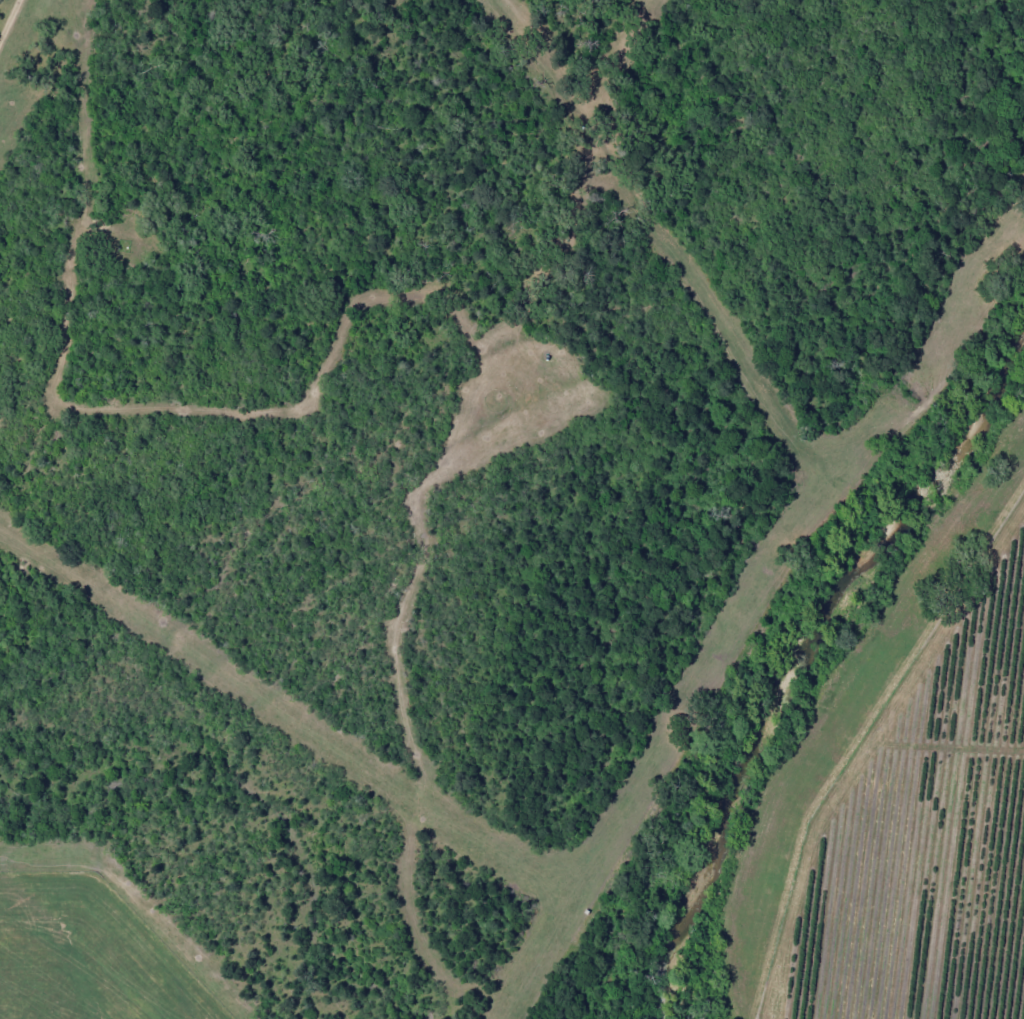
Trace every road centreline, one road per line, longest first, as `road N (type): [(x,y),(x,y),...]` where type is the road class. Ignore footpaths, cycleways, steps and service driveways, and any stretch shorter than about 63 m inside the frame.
road 1 (residential): [(0,271),(178,301),(241,325),(576,335),(771,140),(776,110),(662,0)]

